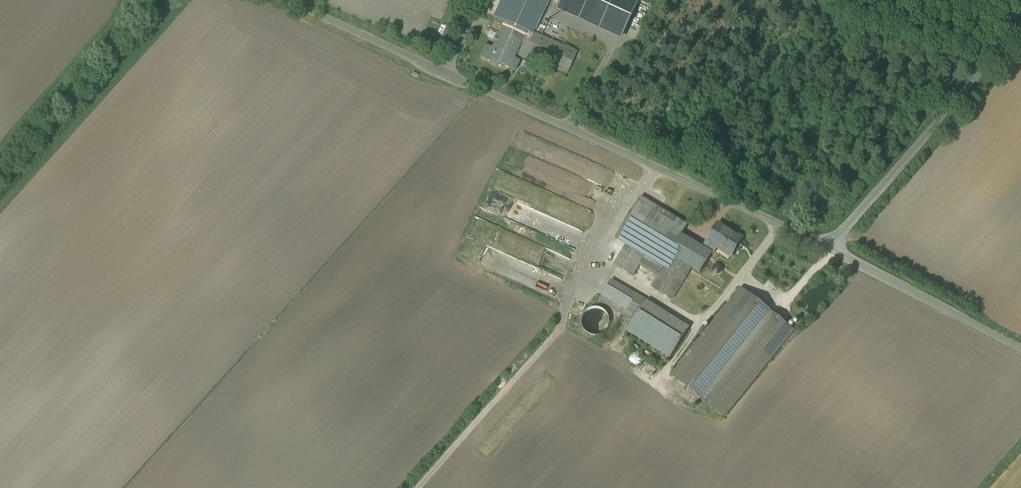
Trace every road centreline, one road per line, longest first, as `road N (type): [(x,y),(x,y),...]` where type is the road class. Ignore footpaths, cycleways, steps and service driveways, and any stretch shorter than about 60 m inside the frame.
road 1 (unclassified): [(290,0),(829,249)]
road 2 (unclassified): [(829,249),(1020,31)]
road 3 (track): [(417,487),(562,326),(566,307)]
road 4 (unclassified): [(829,249),(1020,346)]

